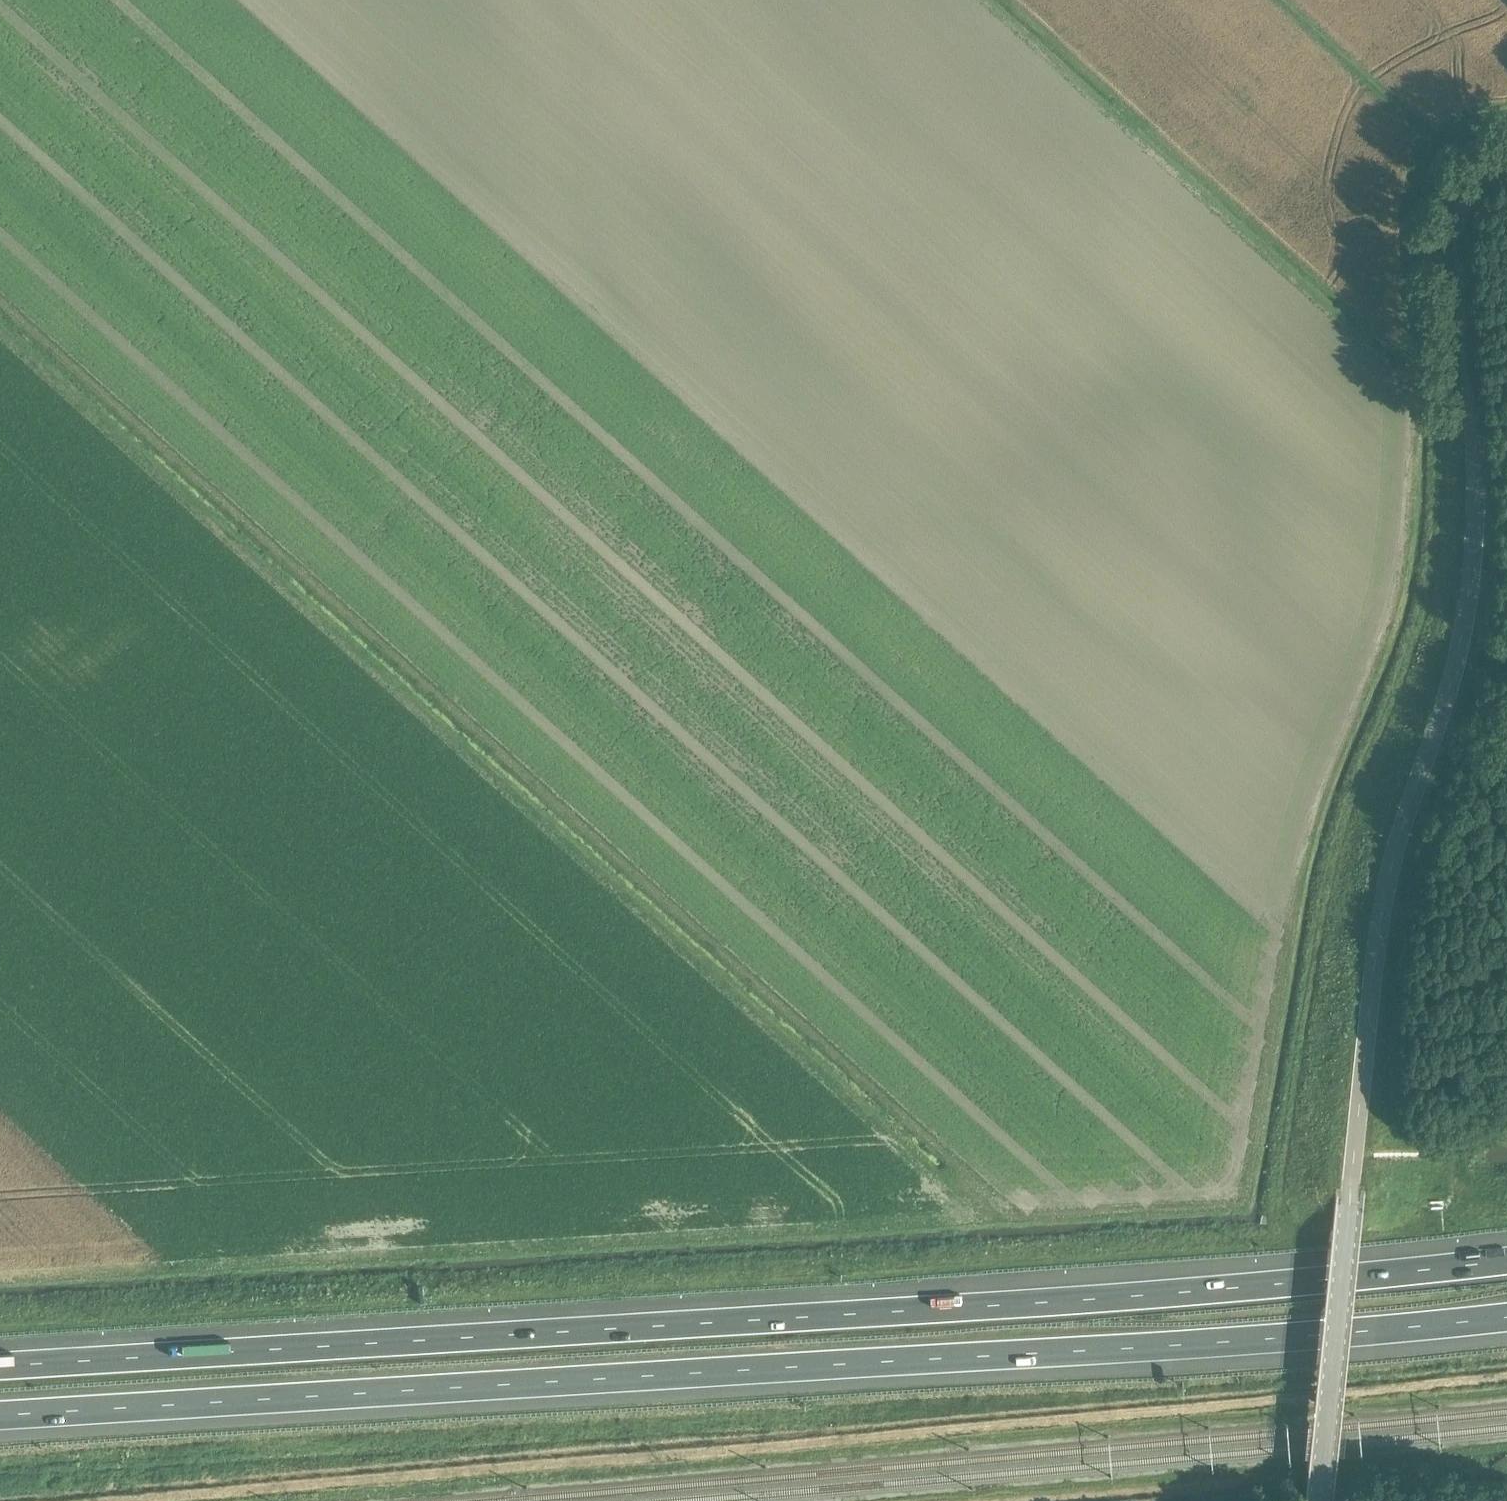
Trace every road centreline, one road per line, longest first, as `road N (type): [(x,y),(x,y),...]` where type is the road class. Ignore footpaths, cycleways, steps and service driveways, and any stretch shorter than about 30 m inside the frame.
road 1 (motorway): [(1506,1260),(1043,1302),(0,1366)]
road 2 (motorway): [(0,1415),(1506,1317)]
road 3 (unclassified): [(1320,1500),(1381,921),(1455,671),(1475,539),(1464,219),(1479,178),(1506,159)]
road 4 (track): [(1506,1393),(253,1500)]
road 5 (track): [(1432,131),(1287,0)]

